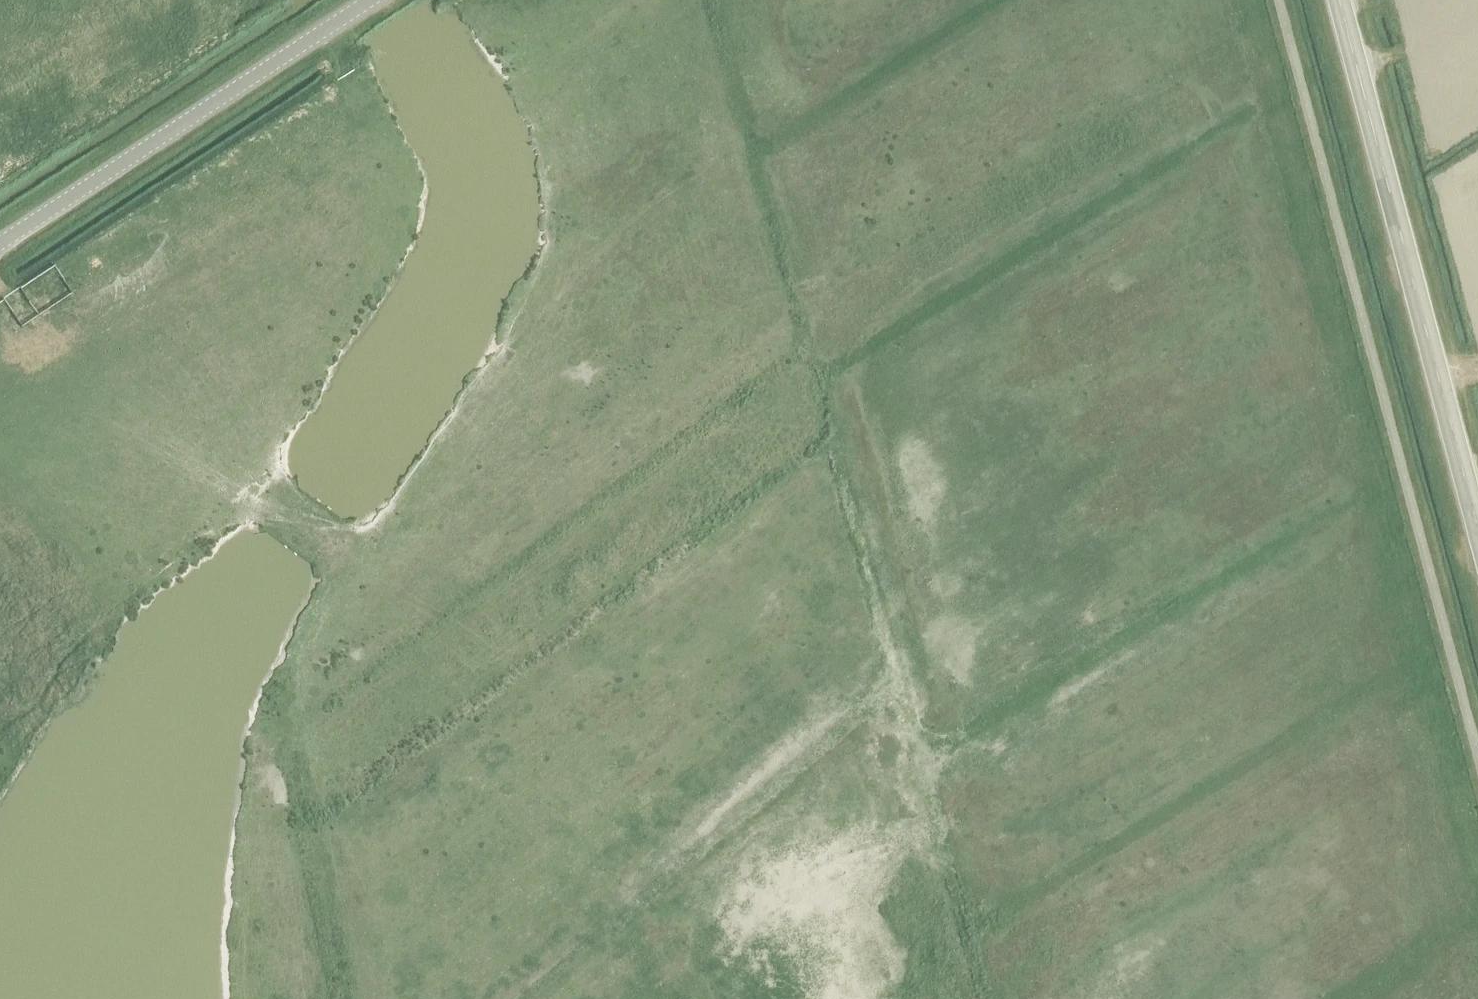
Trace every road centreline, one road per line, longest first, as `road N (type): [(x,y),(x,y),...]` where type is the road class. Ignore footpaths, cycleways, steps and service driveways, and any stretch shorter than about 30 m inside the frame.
road 1 (tertiary): [(1477,531),(1338,0)]
road 2 (unclassified): [(0,243),(368,0)]

